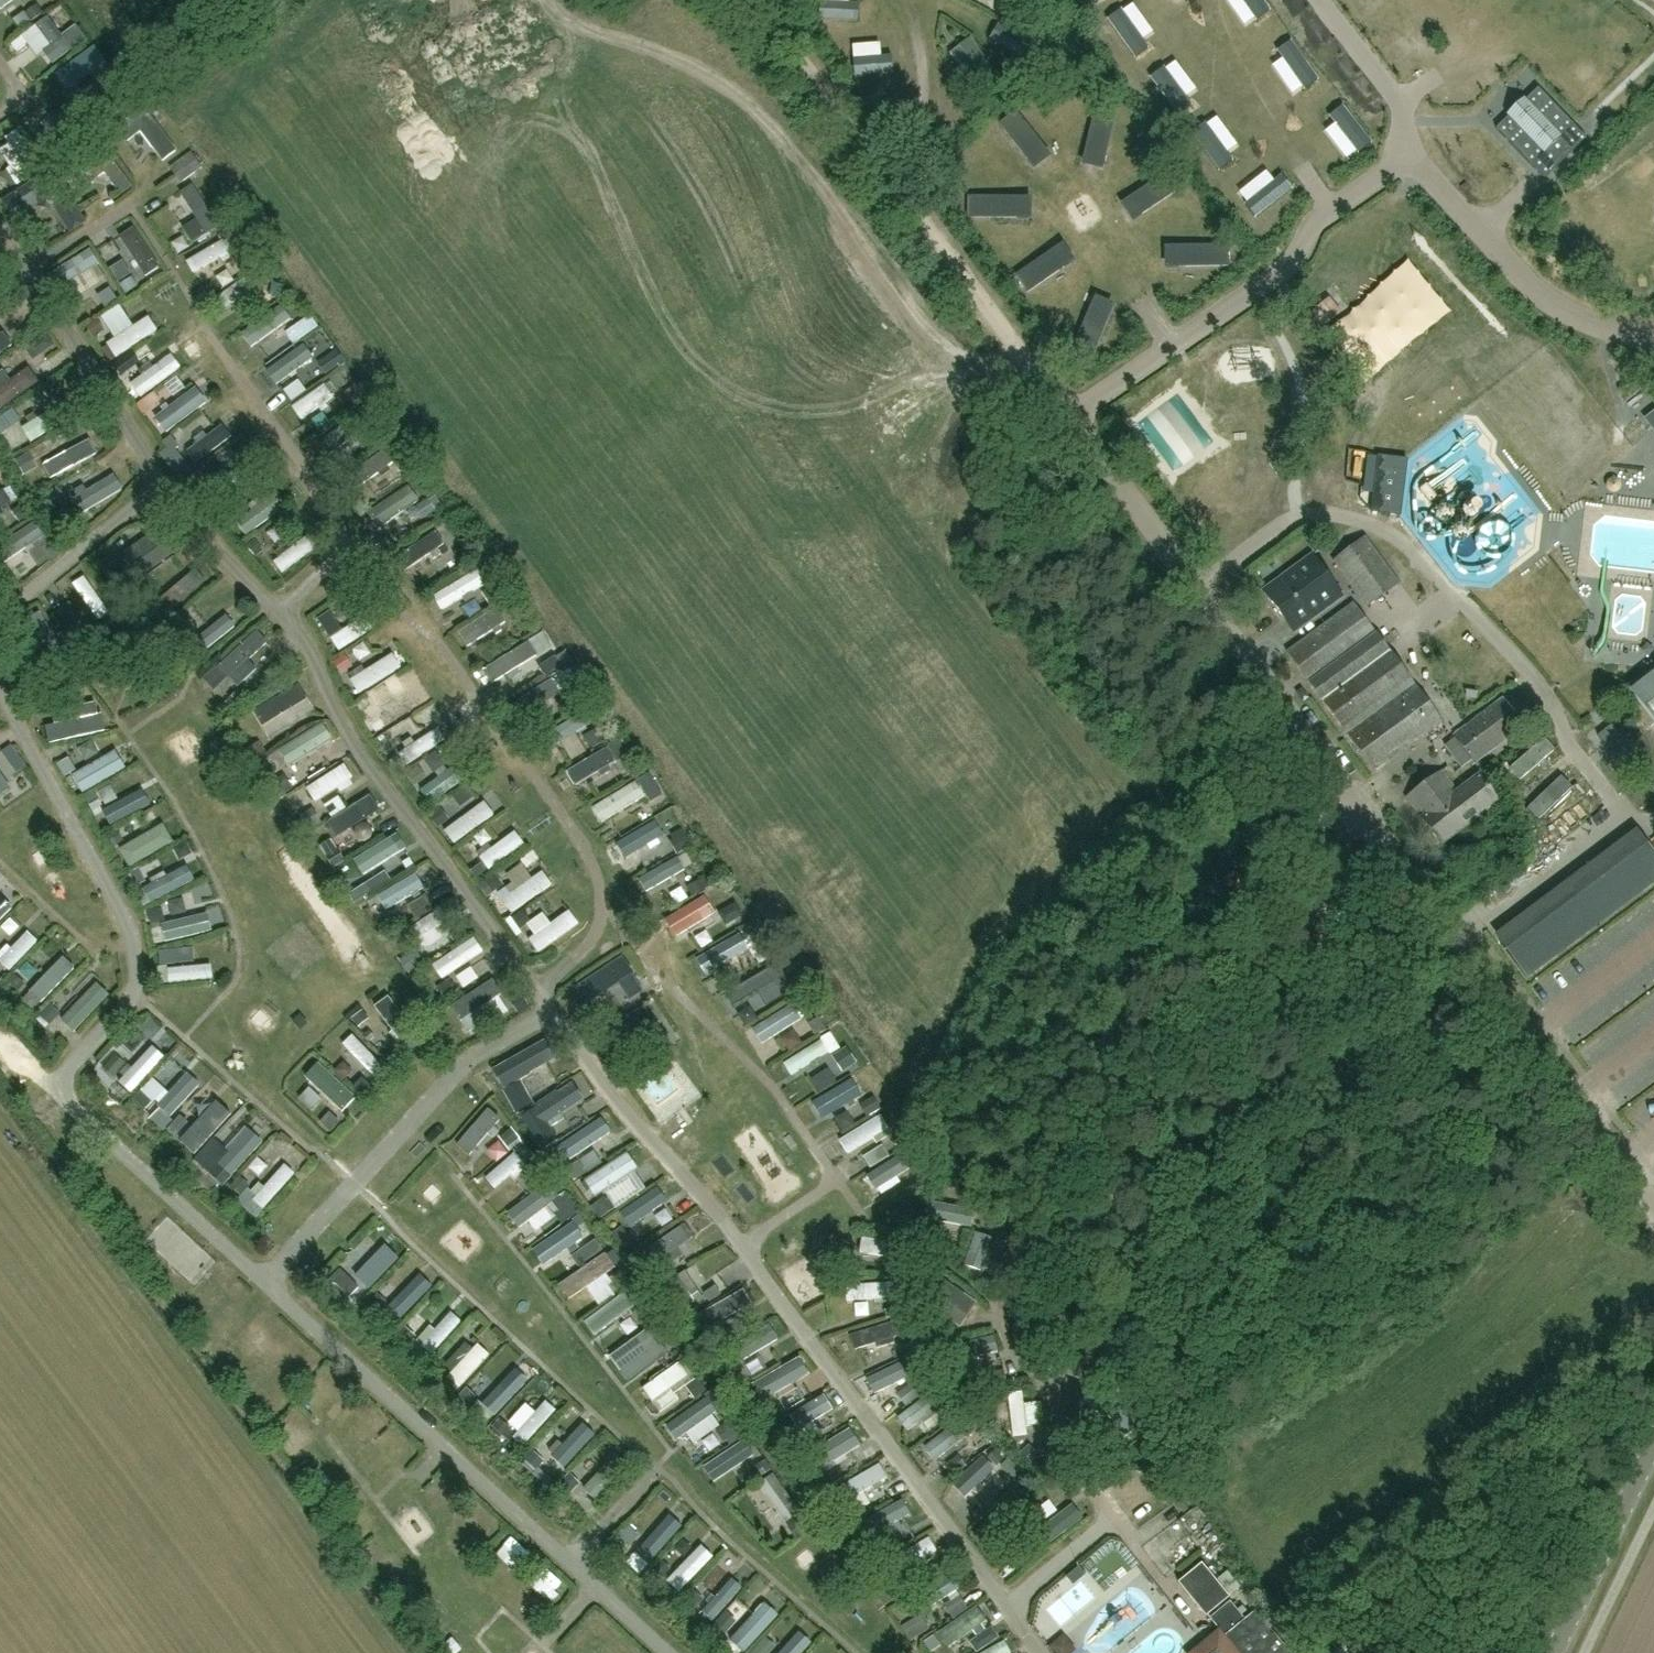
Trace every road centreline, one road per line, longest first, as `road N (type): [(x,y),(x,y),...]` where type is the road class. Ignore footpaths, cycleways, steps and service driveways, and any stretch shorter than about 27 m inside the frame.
road 1 (unclassified): [(1552,1652),(1653,1442)]

